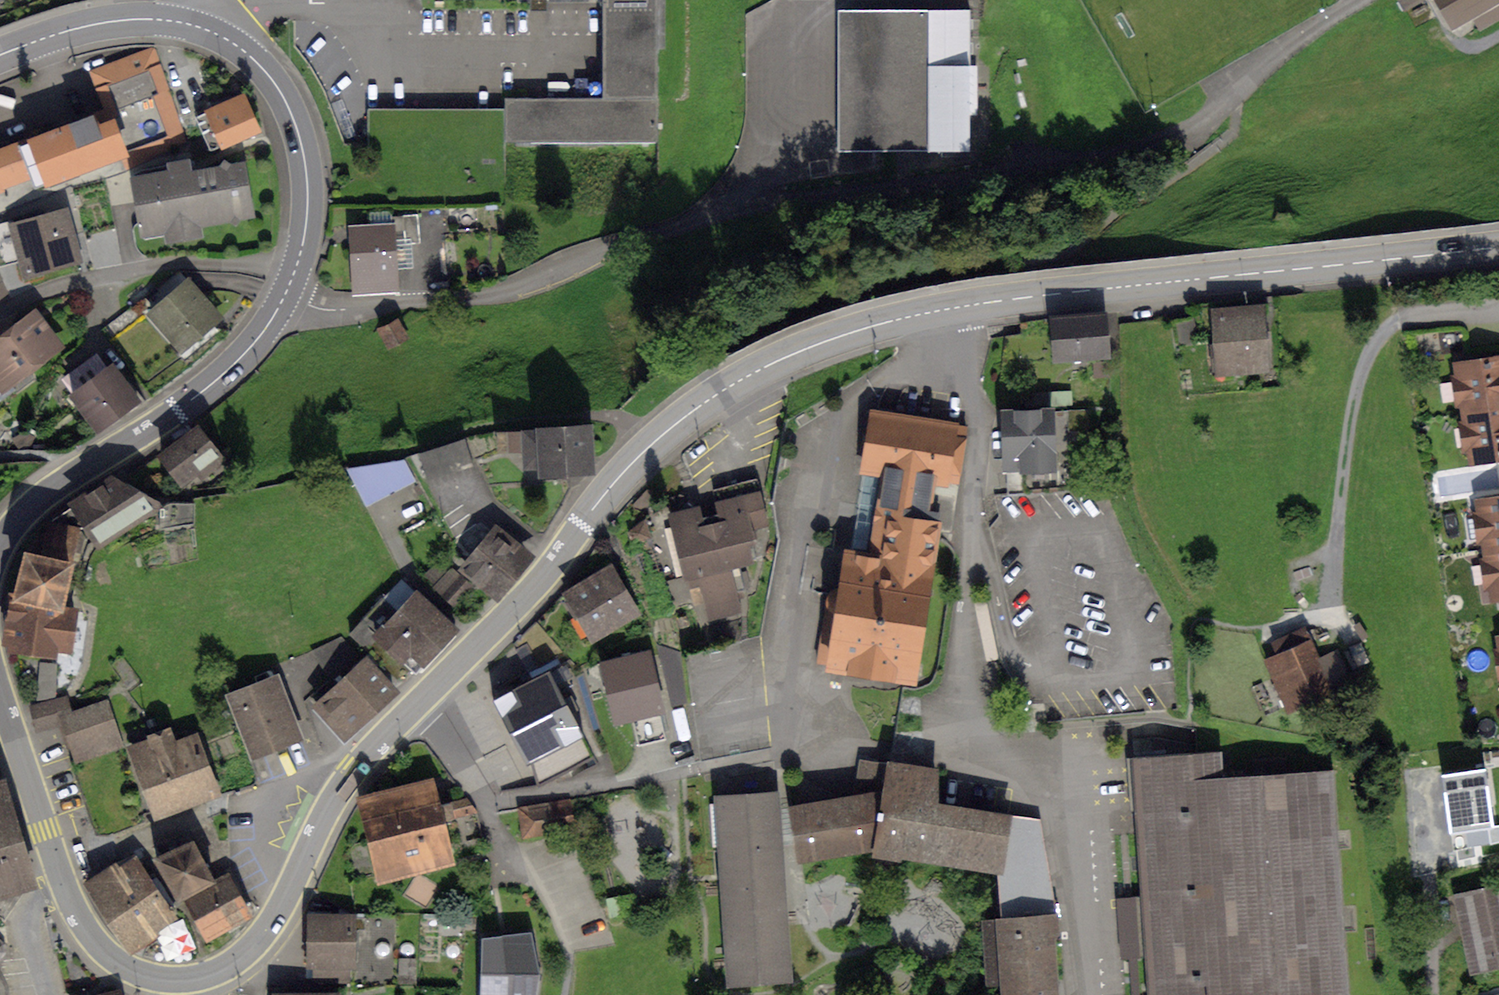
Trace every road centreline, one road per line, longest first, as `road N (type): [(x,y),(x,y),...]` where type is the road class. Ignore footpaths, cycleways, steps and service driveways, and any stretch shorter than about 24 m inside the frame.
road 1 (primary): [(66,889),(90,936),(135,971),(192,978),(237,959),(280,909),(354,770),(518,604),(664,434),(741,380),(798,352),(950,309)]
road 2 (residential): [(1086,994),(1058,816),(990,737),(968,673),(978,434),(950,309)]
road 3 (primary): [(950,309),(1498,247)]
road 4 (residential): [(283,300),(354,310),(502,294),(735,218)]
road 5 (residential): [(1498,306),(1410,317),(1386,331),(1368,359),(1346,453),(1336,628)]
road 6 (primary): [(283,300),(219,379),(47,492),(0,546)]
road 7 (residential): [(0,314),(58,288),(179,262),(295,271)]
road 8 (primary): [(196,26),(245,52),(292,116),(308,196),(295,271)]
road 9 (primary): [(0,694),(66,889)]
road 10 (primary): [(0,55),(121,20),(196,26)]
road 11 (residential): [(48,994),(22,918),(26,907),(66,889)]

